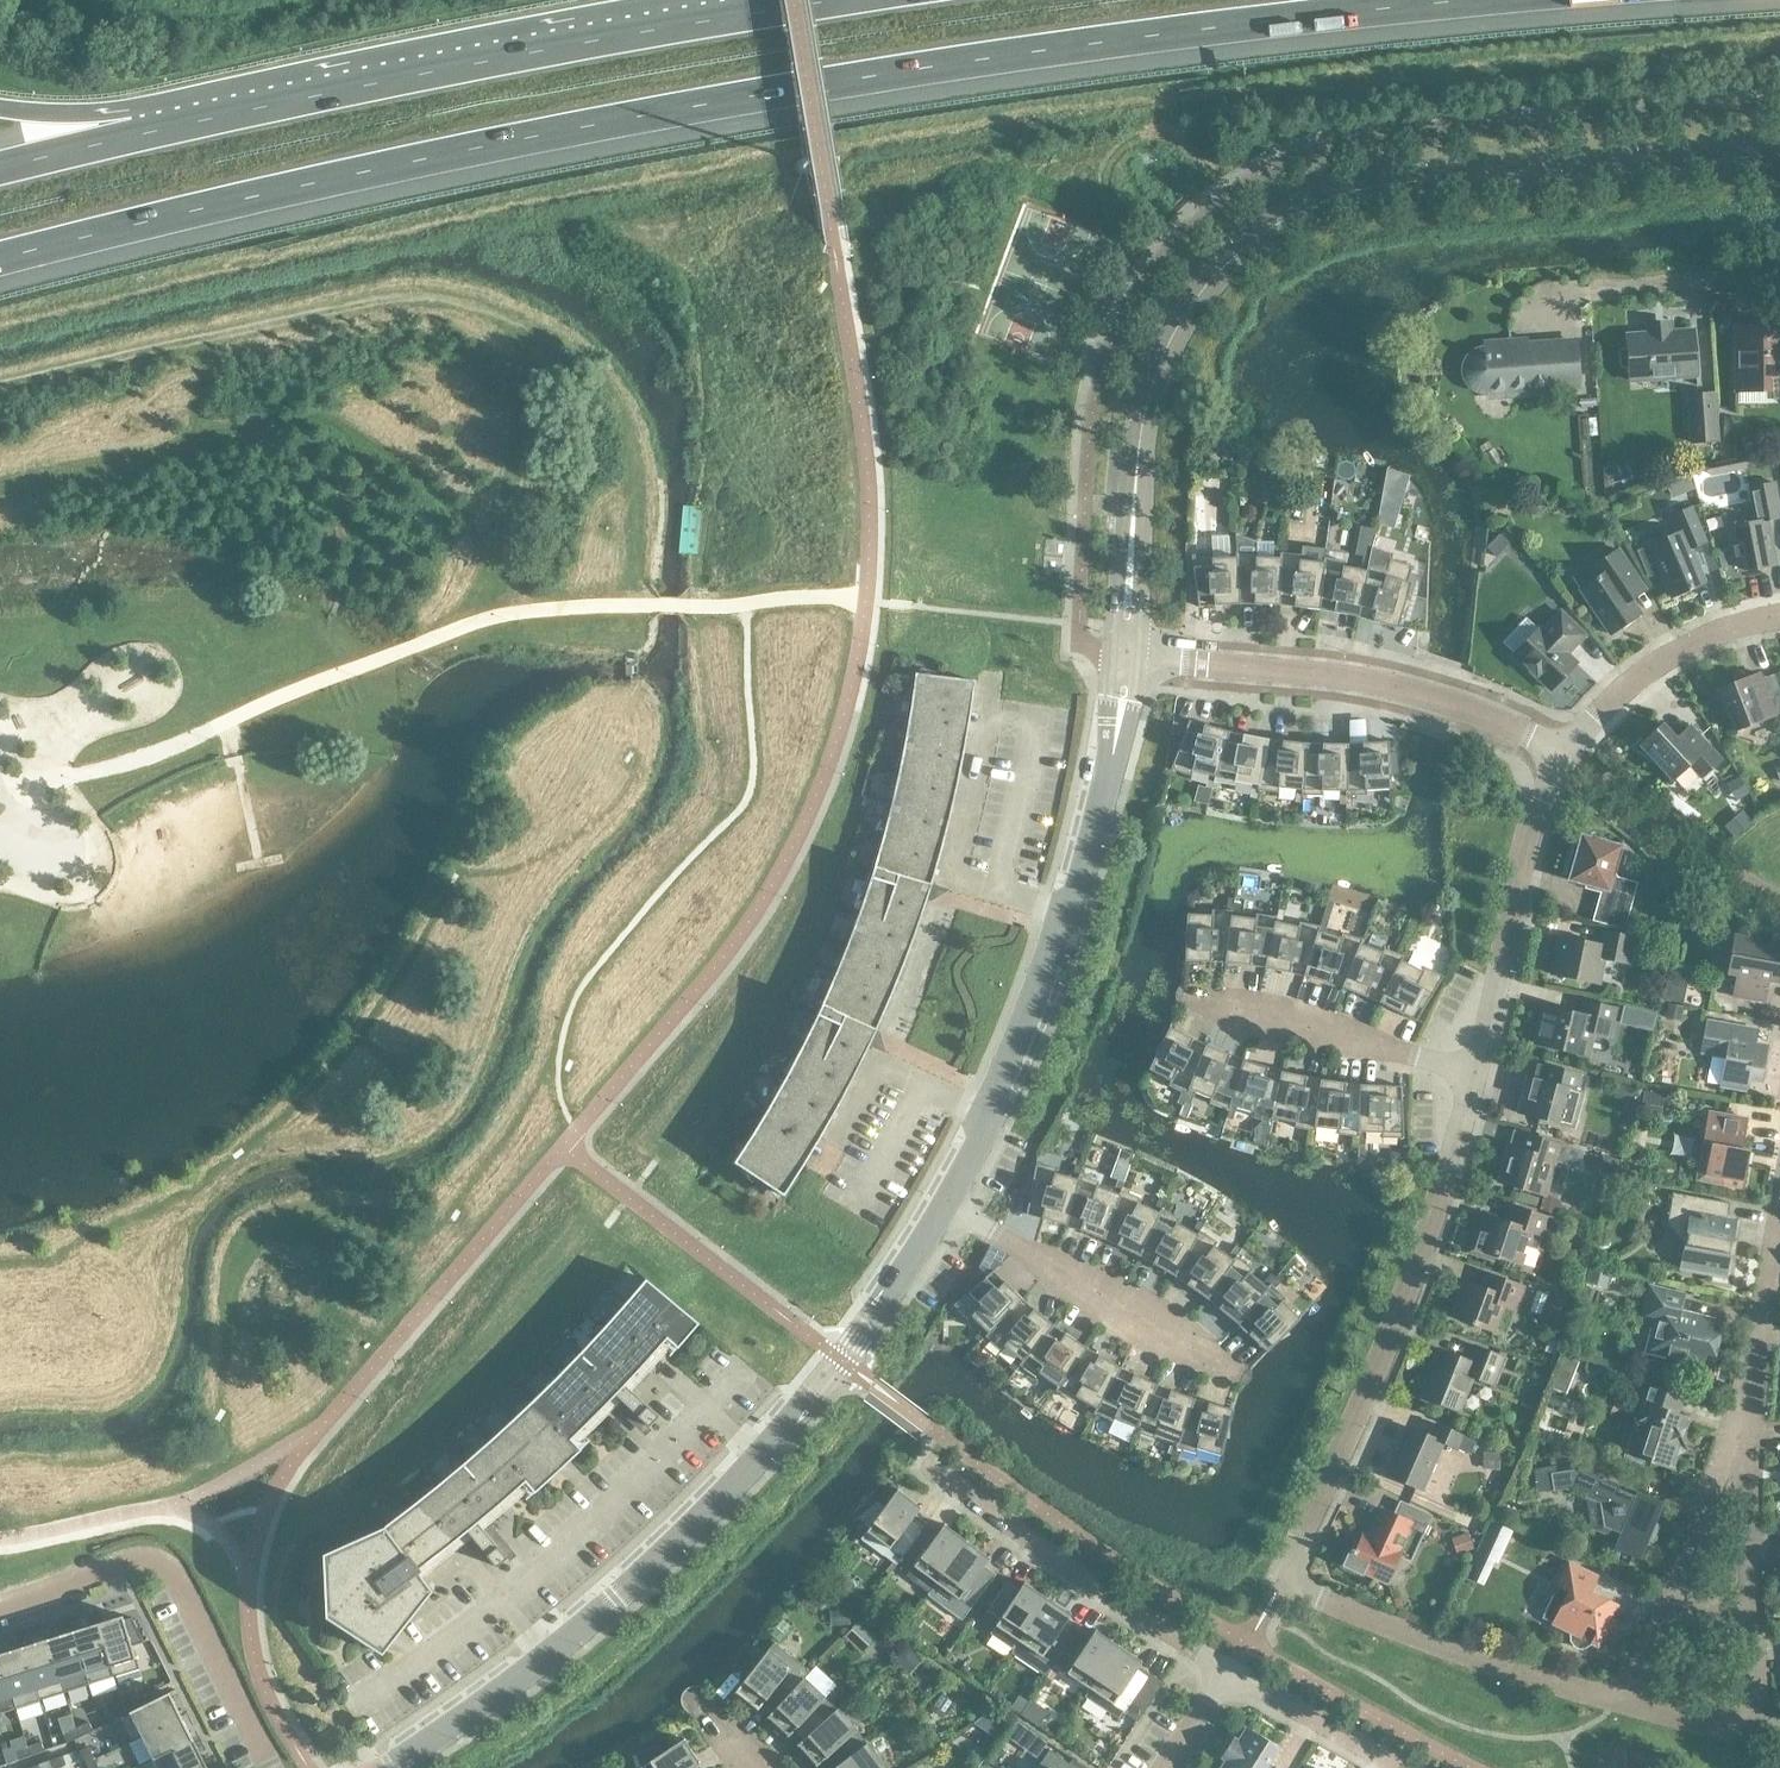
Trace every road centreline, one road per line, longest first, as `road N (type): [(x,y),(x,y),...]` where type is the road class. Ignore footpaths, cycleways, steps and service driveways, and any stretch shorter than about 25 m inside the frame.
road 1 (motorway): [(0,259),(306,178),(602,123),(928,67),(1468,0)]
road 2 (residential): [(1125,652),(1151,385),(1188,309),(1255,241),(1291,214),(1375,186),(1779,155)]
road 3 (residential): [(1616,1698),(1561,1688),(1281,1583),(1413,1293),(1475,1074)]
road 4 (track): [(0,386),(409,296),(496,314),(522,350),(529,397),(491,569),(494,619)]
road 5 (residential): [(388,1767),(529,1672),(635,1579),(840,1358),(945,1203)]
road 6 (motorway): [(824,0),(582,38),(140,132)]
road 7 (residential): [(945,1203),(1092,843),(1125,652)]
road 8 (residential): [(1568,753),(1473,708),(1411,693),(1125,652)]
road 9 (residential): [(267,1767),(161,1562),(122,1563),(0,1607)]
road 10 (residential): [(1230,1677),(925,1460)]
road 11 (residential): [(1240,1375),(945,1203)]
road 12 (residential): [(1475,1074),(1536,825),(1568,753)]
road 13 (residential): [(1475,1074),(1187,995)]
road 14 (residential): [(1568,753),(1638,676),(1732,628),(1779,620)]
road 15 (residential): [(1616,1698),(1730,1729),(1750,1718),(1760,1673),(1758,1622)]
road 16 (residential): [(1743,1420),(1779,1206)]
road 17 (residential): [(1758,1622),(1743,1420)]
road 18 (residential): [(1665,1600),(1743,1420)]
road 19 (residential): [(1401,1767),(1230,1677)]
road 20 (residential): [(1779,277),(1594,291)]
road 21 (motorway): [(140,132),(0,166)]
road 22 (motorway): [(140,132),(0,112)]

